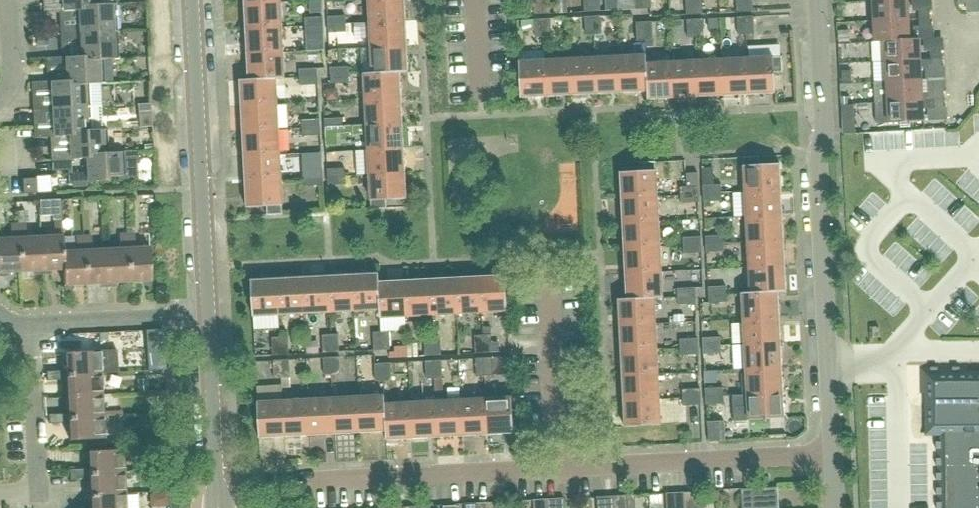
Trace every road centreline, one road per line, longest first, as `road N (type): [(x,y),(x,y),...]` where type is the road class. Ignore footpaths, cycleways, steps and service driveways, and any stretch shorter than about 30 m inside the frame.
road 1 (residential): [(835,452),(818,163),(826,139),(819,0)]
road 2 (tertiary): [(208,315),(192,0)]
road 3 (residential): [(563,469),(835,452)]
road 4 (residential): [(307,482),(563,469)]
road 5 (residential): [(0,497),(38,494),(31,352),(38,325)]
road 6 (tertiary): [(218,507),(208,315)]
road 7 (residential): [(563,469),(549,279)]
road 8 (residential): [(208,315),(38,325)]

